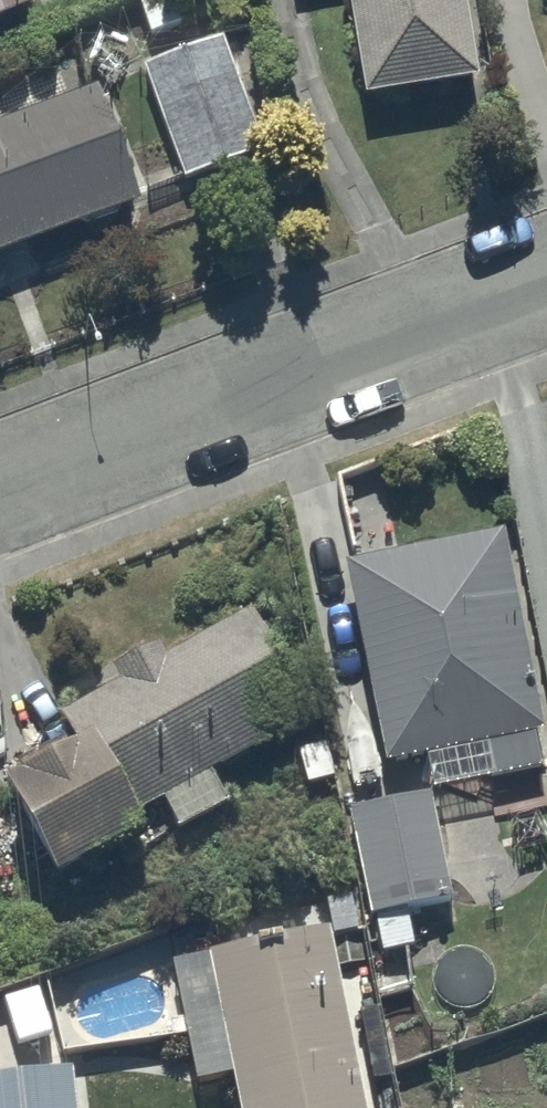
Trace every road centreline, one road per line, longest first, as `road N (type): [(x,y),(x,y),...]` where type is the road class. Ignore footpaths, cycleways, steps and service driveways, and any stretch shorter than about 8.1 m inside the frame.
road 1 (residential): [(0,491),(546,279)]

